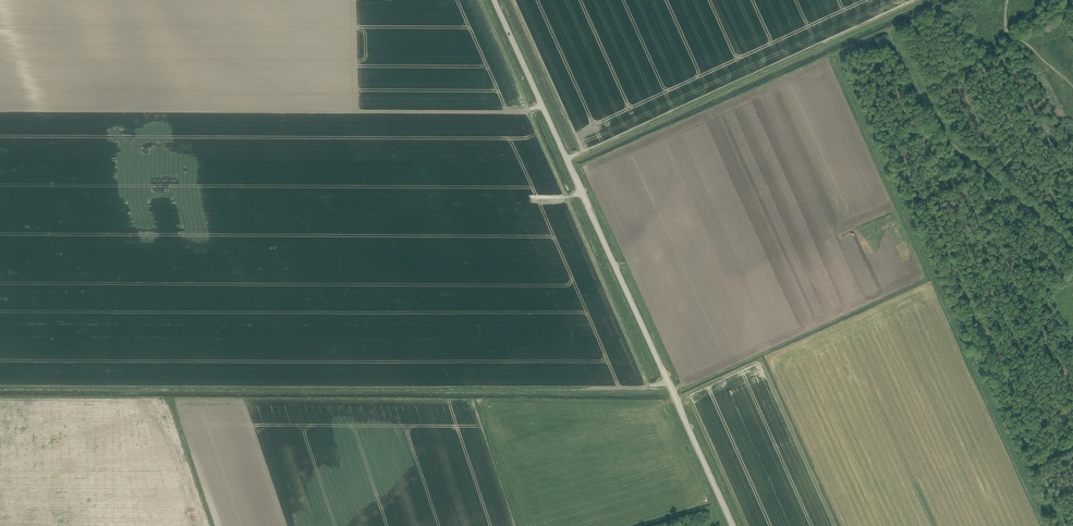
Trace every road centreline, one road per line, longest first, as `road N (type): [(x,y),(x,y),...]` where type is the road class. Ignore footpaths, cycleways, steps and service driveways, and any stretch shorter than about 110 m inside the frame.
road 1 (unclassified): [(732,525),(493,0)]
road 2 (track): [(969,0),(1072,88)]

